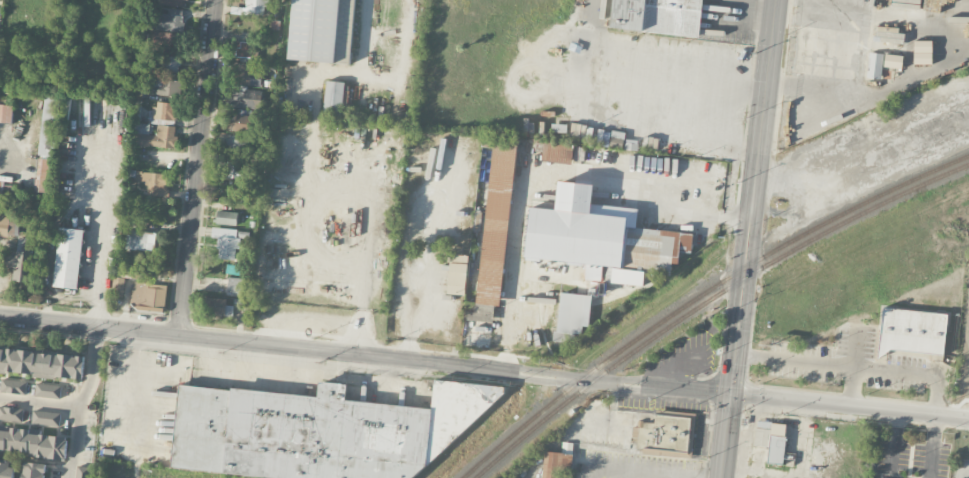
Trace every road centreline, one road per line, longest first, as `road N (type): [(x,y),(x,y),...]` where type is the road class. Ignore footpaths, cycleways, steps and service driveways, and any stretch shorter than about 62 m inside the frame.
road 1 (residential): [(968,419),(0,318)]
road 2 (secondary): [(777,0),(721,477)]
road 3 (residential): [(214,0),(177,337)]

